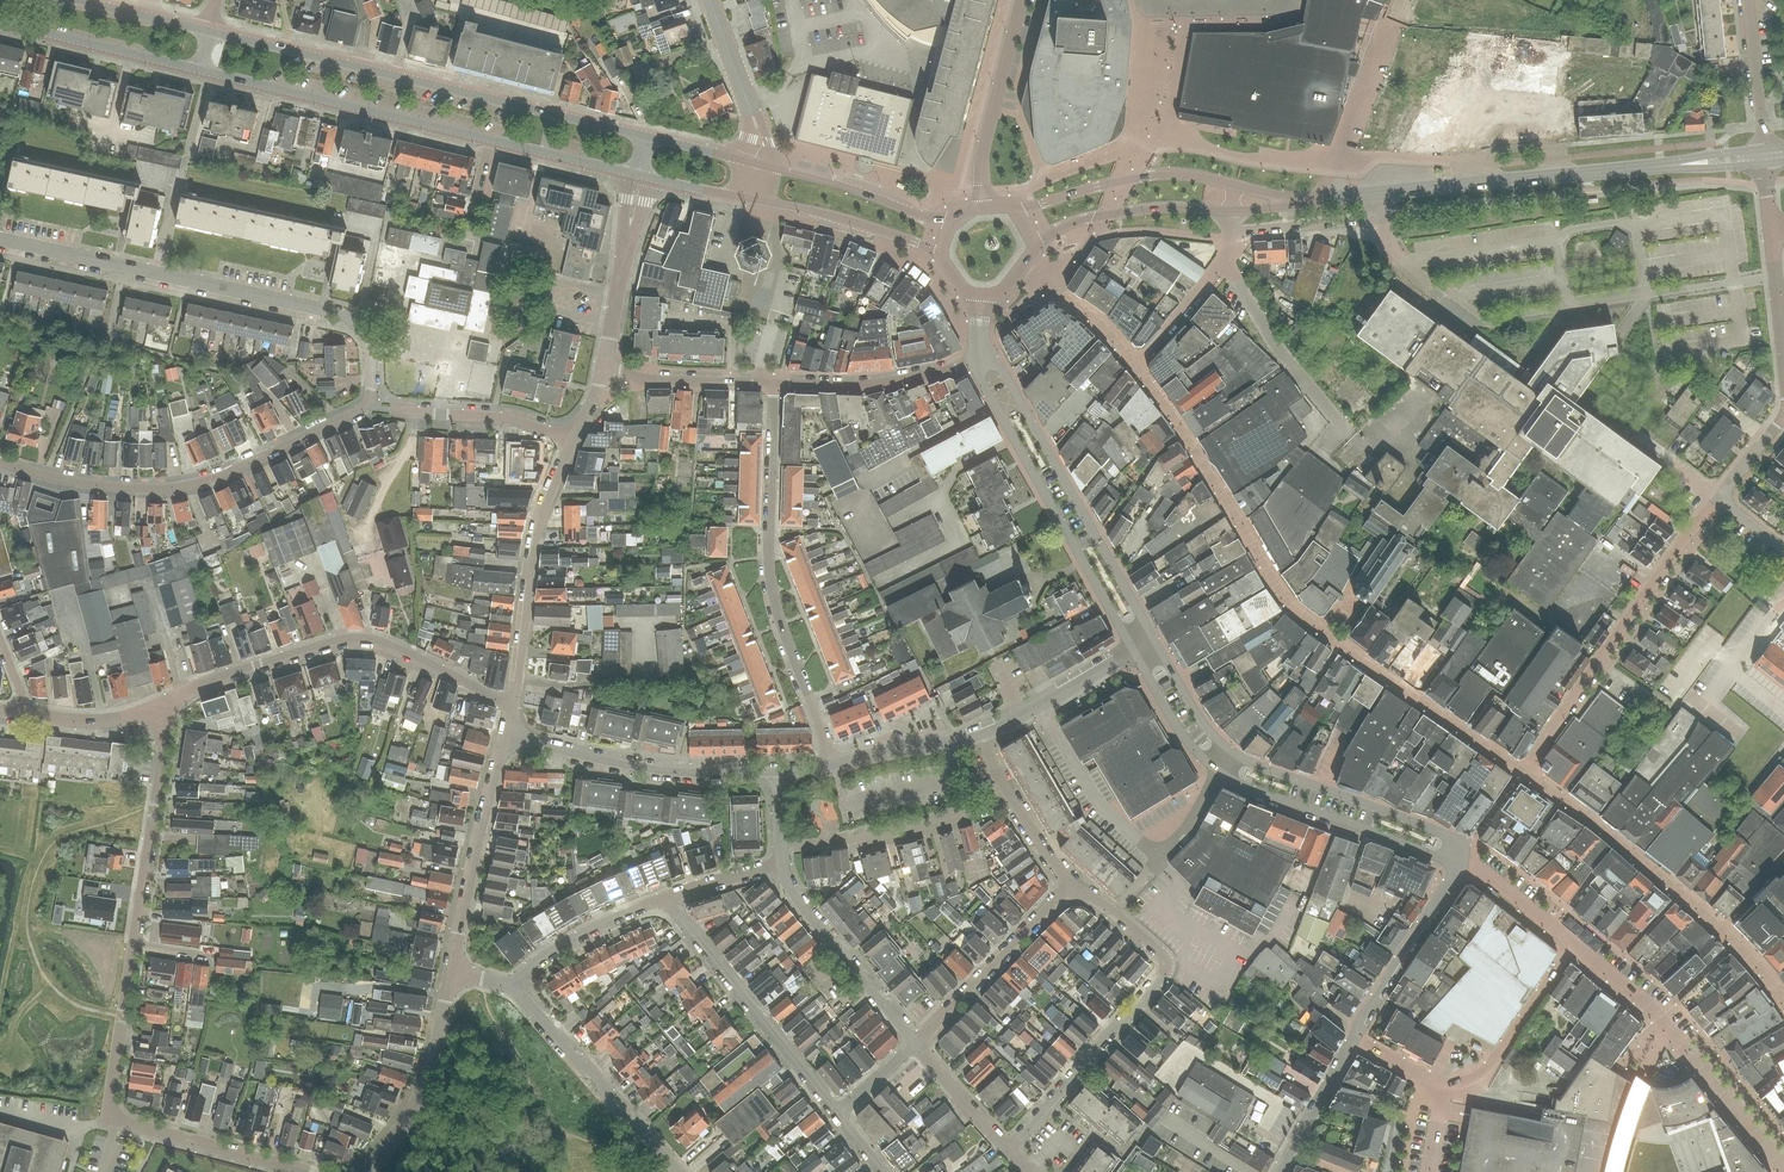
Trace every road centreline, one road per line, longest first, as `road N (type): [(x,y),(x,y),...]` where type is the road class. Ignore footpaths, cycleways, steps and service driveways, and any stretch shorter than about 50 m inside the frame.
road 1 (unclassified): [(303,1171),(116,1122),(110,1110),(170,701)]
road 2 (tertiary): [(646,137),(209,32)]
road 3 (residential): [(366,403),(363,335),(340,314),(0,240)]
road 4 (tertiary): [(1378,193),(1765,156)]
road 5 (residential): [(832,761),(772,587),(773,384)]
road 6 (residential): [(366,403),(232,469),(174,487),(82,485),(0,465)]
road 7 (residential): [(170,701),(356,640),(381,643),(512,706)]
road 8 (residential): [(1008,1148),(1166,966),(1078,884)]
road 9 (residential): [(983,356),(981,375),(996,406),(1135,652)]
road 10 (residential): [(1155,639),(999,366),(983,356)]
road 11 (tertiary): [(200,70),(492,140)]
road 12 (residential): [(504,736),(635,764),(765,772),(783,781)]
road 13 (residential): [(576,435),(541,511),(512,706)]
road 14 (unclassified): [(836,1116),(663,898)]
road 15 (residential): [(1458,861),(1463,850),(1443,834),(1260,767),(1232,749)]
road 16 (residential): [(1566,711),(1717,499)]
road 17 (residential): [(1219,772),(1458,861)]
road 18 (residential): [(451,972),(504,736)]
road 19 (residential): [(673,1171),(520,985)]
road 20 (residential): [(782,846),(879,840),(1010,801)]
road 21 (residential): [(918,1046),(790,889),(783,864)]
road 22 (residential): [(918,1046),(1078,884)]
road 23 (residential): [(366,1171),(421,1092),(451,972)]
road 24 (tertiary): [(1232,184),(1142,177),(1018,213)]
road 25 (residential): [(983,356),(892,381),(773,384)]
road 26 (residential): [(366,403),(514,419),(576,435)]
road 27 (residential): [(983,207),(984,145),(1021,0)]
road 28 (residential): [(1352,1040),(1458,861)]
road 29 (residential): [(1344,430),(1269,331),(1228,258)]
road 30 (tertiary): [(953,223),(755,164)]
road 31 (tertiary): [(0,22),(200,70)]
road 32 (tertiary): [(1034,241),(1093,217),(1232,211)]
road 33 (tertiary): [(748,198),(942,251)]
road 34 (residential): [(1573,944),(1486,1070),(1441,1086)]
road 35 (residential): [(604,367),(638,175)]
road 36 (residential): [(977,736),(1135,652)]
road 37 (residential): [(755,164),(761,138),(708,0)]
road 38 (residential): [(520,985),(524,973),(571,940),(663,898)]
road 39 (residential): [(1233,231),(1380,216),(1378,193)]
road 40 (residential): [(773,384),(657,380),(604,367)]
road 41 (residential): [(1765,156),(1747,0)]
road 42 (residential): [(18,713),(103,722),(170,701)]
road 43 (tertiary): [(492,140),(638,175)]
road 44 (residential): [(1352,1040),(1279,1171)]
road 45 (residential): [(1135,652),(1195,752),(1219,772)]
road 46 (residential): [(832,761),(977,736)]
road 47 (residential): [(1573,944),(1458,861)]
road 48 (residential): [(1135,365),(1228,258)]
road 49 (residential): [(1783,367),(1771,230)]
road 50 (residential): [(1008,1148),(918,1046)]
road 51 (tertiary): [(209,32),(77,0)]
road 52 (residential): [(1232,749),(1155,639)]
road 53 (residential): [(663,898),(783,864)]

